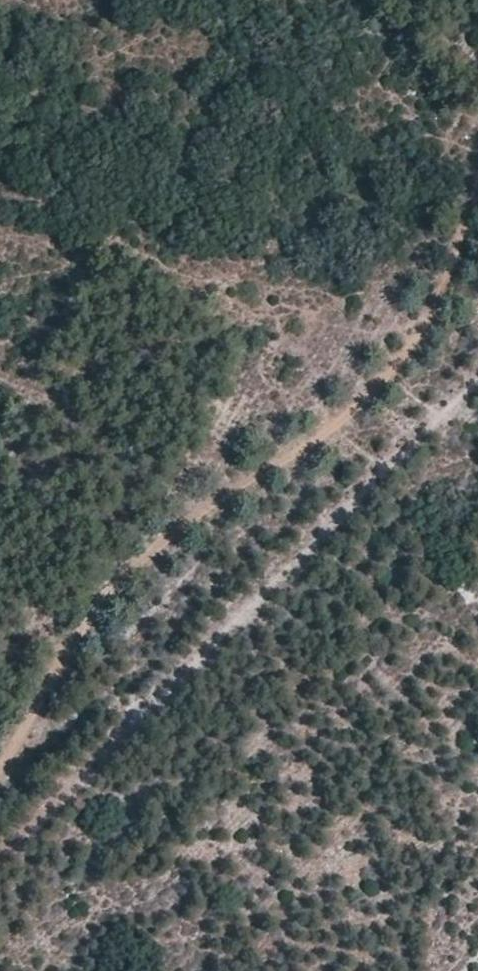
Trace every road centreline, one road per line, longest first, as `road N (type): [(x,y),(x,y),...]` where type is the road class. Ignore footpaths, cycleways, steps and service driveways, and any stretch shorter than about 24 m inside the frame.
road 1 (track): [(477,192),(402,360),(354,410),(191,521),(102,594),(0,772)]
road 2 (track): [(0,857),(477,387)]

